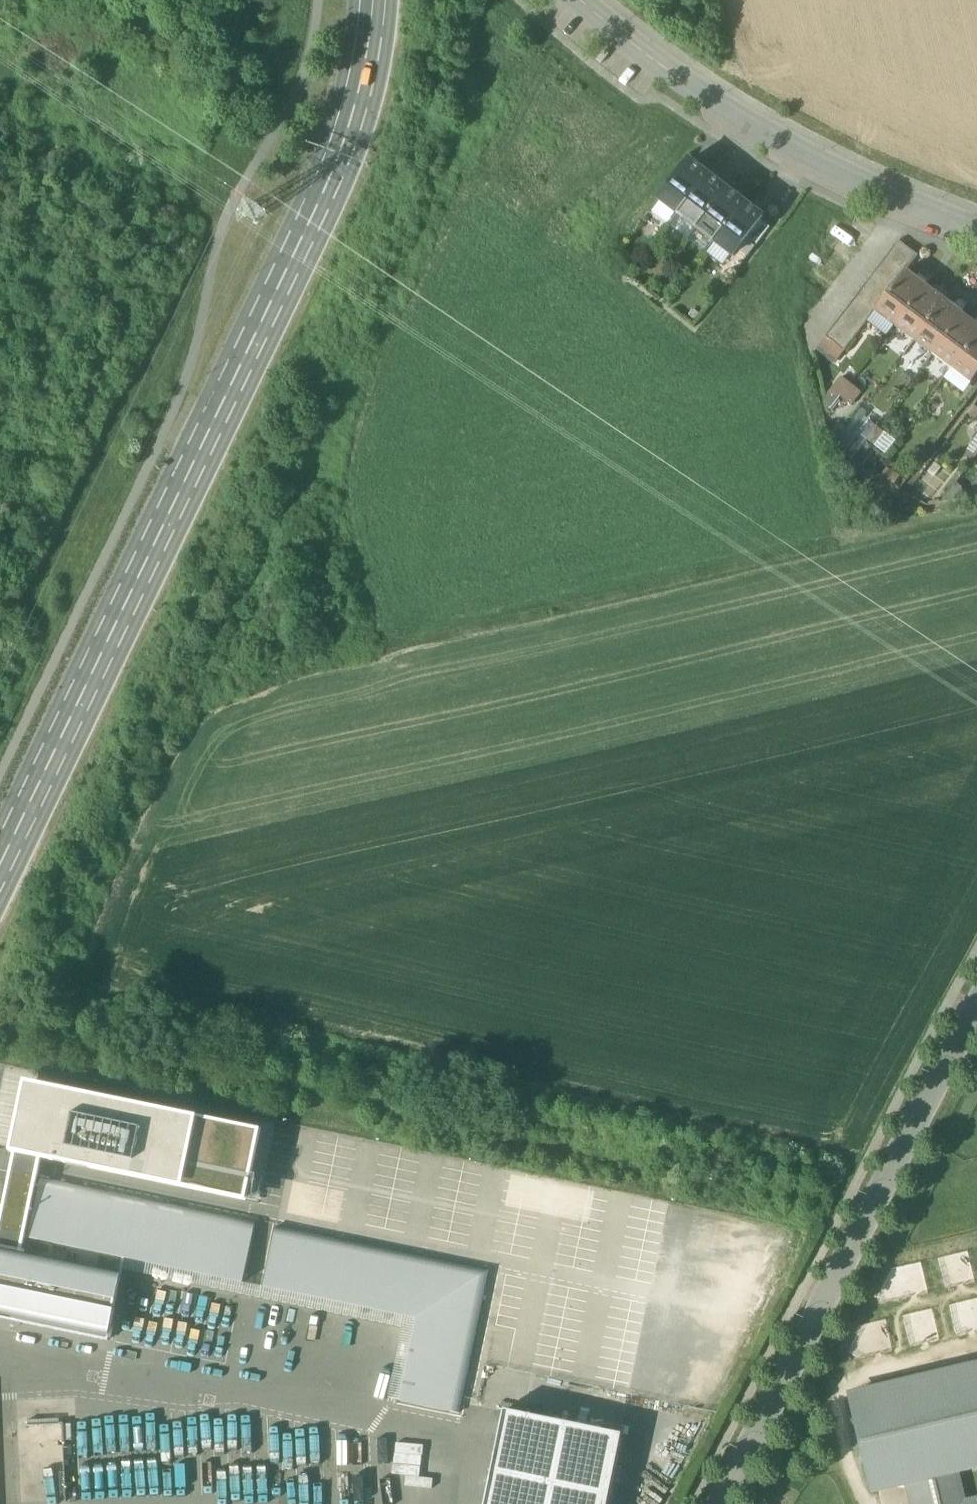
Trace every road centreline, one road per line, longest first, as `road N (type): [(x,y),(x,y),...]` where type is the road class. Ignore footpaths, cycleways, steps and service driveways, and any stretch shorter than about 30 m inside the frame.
road 1 (tertiary): [(0,894),(323,210),(364,100),(379,0)]
road 2 (unclassified): [(725,1503),(976,1009)]
road 3 (unclassified): [(976,227),(824,165),(695,87),(584,0)]

